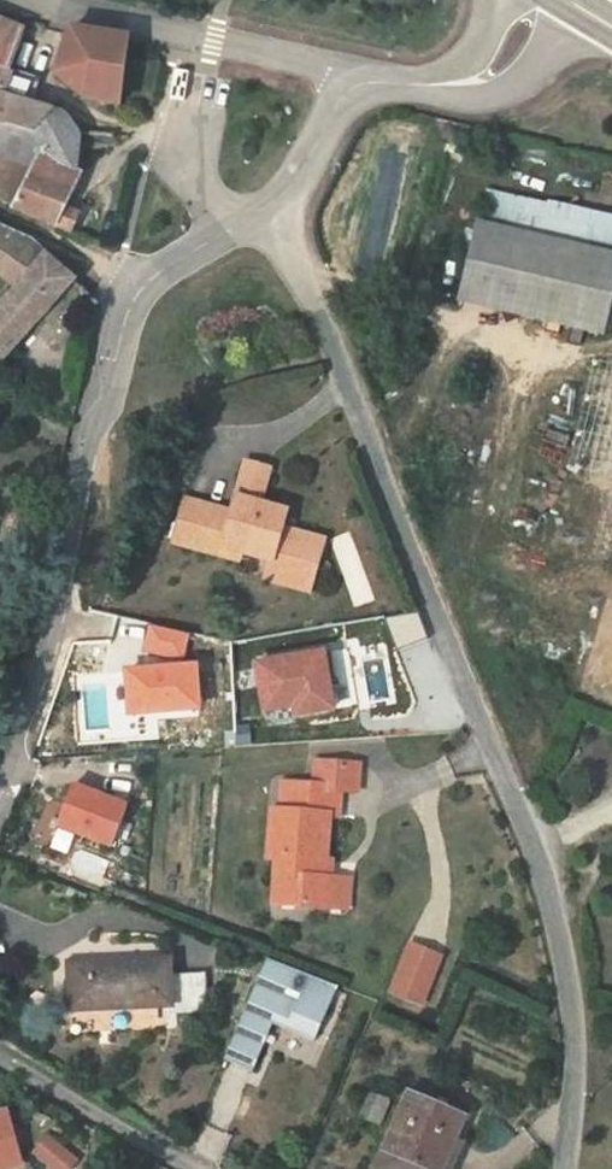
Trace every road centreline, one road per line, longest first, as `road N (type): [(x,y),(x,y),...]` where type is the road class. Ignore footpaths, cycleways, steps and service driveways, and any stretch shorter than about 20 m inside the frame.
road 1 (residential): [(274,207),(552,912),(574,1059),(563,1168)]
road 2 (unclassified): [(274,207),(145,285),(129,308),(62,604),(0,777)]
road 3 (residential): [(367,79),(38,0)]
road 4 (track): [(0,1061),(191,1168)]
road 5 (unclassified): [(444,85),(484,97),(527,78),(592,14)]
road 6 (unclassified): [(367,79),(339,99),(274,207)]

